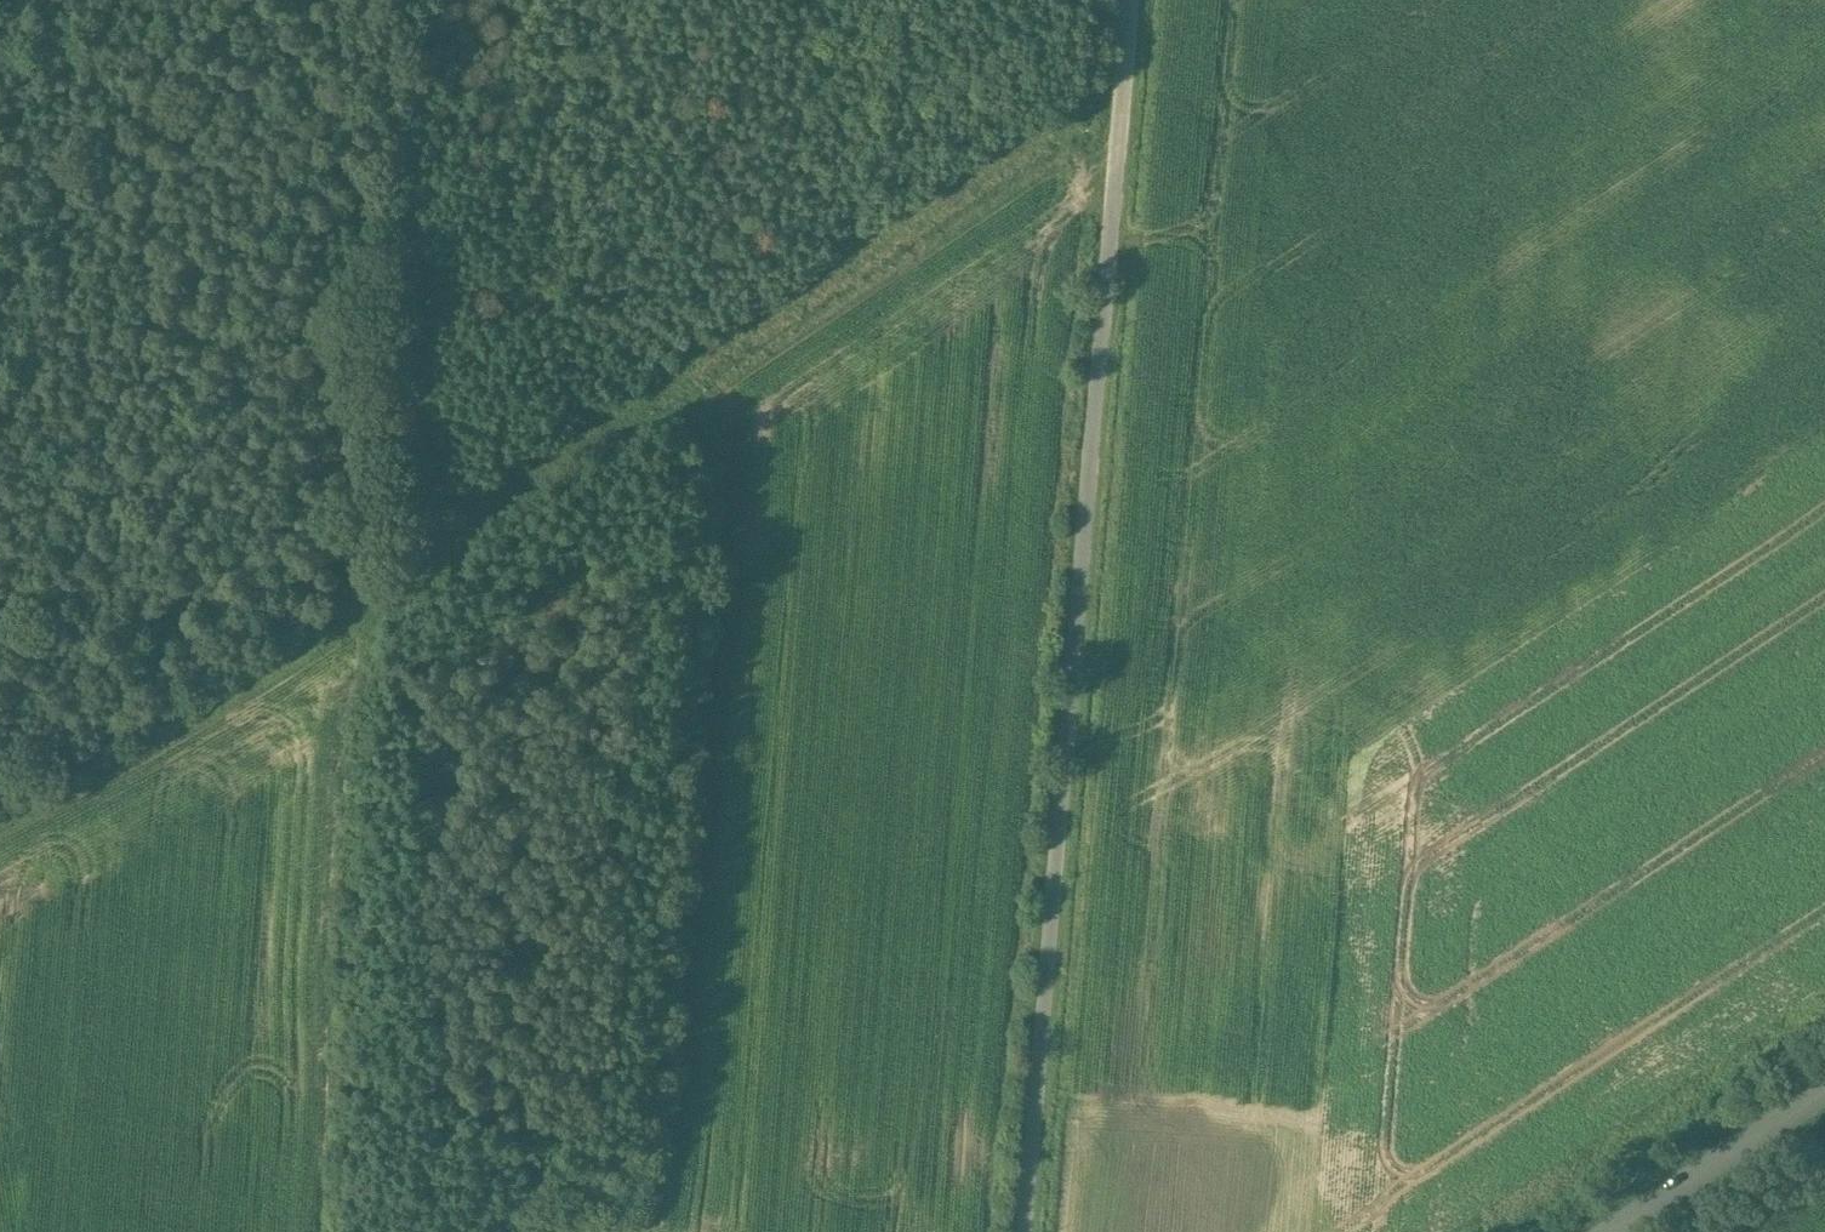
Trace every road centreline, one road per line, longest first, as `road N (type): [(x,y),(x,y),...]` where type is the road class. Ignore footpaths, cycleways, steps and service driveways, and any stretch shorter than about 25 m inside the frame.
road 1 (unclassified): [(1024,1231),(1131,0)]
road 2 (unclassified): [(1611,1231),(1824,1092)]

